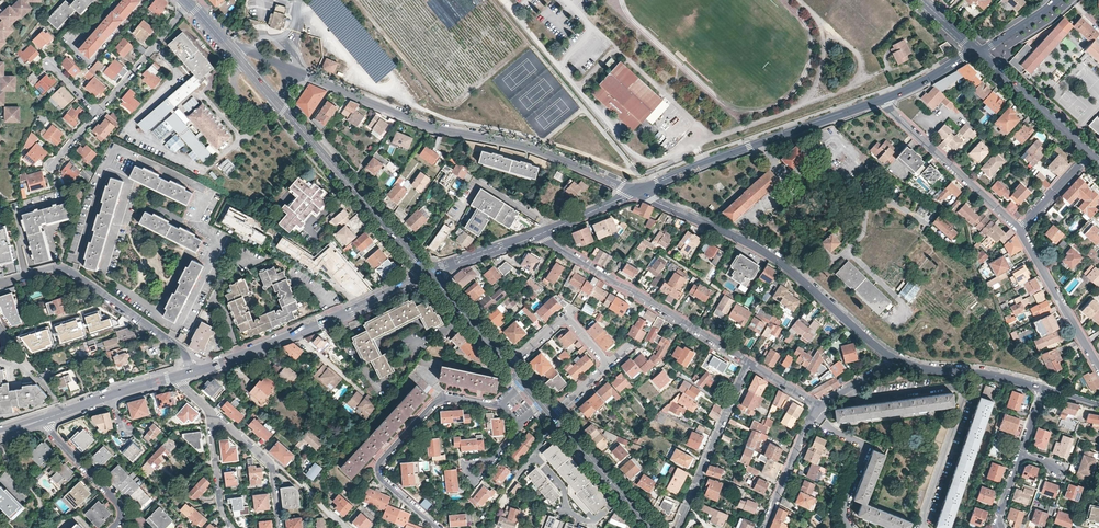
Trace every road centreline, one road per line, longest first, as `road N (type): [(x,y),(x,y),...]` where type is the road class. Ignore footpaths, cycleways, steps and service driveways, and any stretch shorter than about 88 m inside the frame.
road 1 (tertiary): [(291,68),(435,131),(532,151),(636,192)]
road 2 (tertiary): [(636,192),(765,251),(894,360)]
road 3 (tertiary): [(883,100),(636,192)]
road 4 (tertiary): [(191,373),(428,273)]
road 5 (track): [(721,135),(861,78),(856,52),(798,0)]
road 6 (residential): [(540,234),(749,361)]
road 7 (residential): [(502,405),(437,400),(378,465),(380,479),(437,527)]
road 8 (track): [(355,0),(447,105),(528,44)]
road 9 (residential): [(0,284),(68,270),(184,352),(191,373)]
road 10 (tertiary): [(278,101),(428,273)]
road 11 (residential): [(1021,229),(883,100)]
road 12 (residential): [(749,361),(678,527)]
road 13 (residential): [(1098,367),(1021,229)]
road 14 (tertiary): [(978,51),(1091,155)]
road 15 (tertiary): [(552,413),(653,527)]
road 16 (tertiary): [(894,360),(1041,389)]
road 17 (residential): [(98,113),(189,1)]
road 18 (tertiary): [(42,421),(178,377)]
road 19 (track): [(584,110),(493,0)]
road 20 (residential): [(42,421),(120,505),(115,526)]
road 21 (residential): [(511,366),(569,319),(607,363)]
road 22 (residential): [(206,406),(220,509),(233,527)]
road 23 (tertiary): [(428,273),(511,366)]
road 24 (residential): [(764,527),(813,416)]

